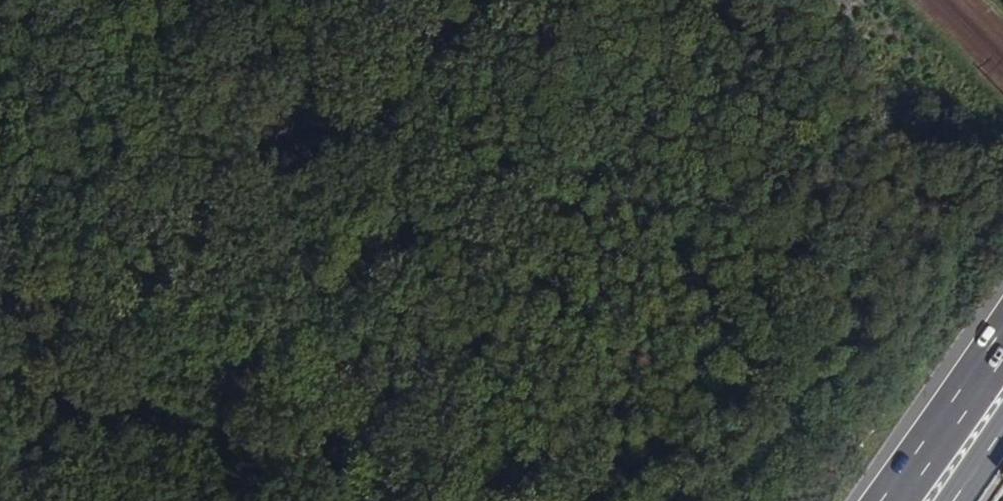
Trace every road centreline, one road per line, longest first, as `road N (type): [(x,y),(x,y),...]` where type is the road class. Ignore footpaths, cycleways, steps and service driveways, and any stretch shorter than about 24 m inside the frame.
road 1 (motorway): [(1002,342),(891,500)]

